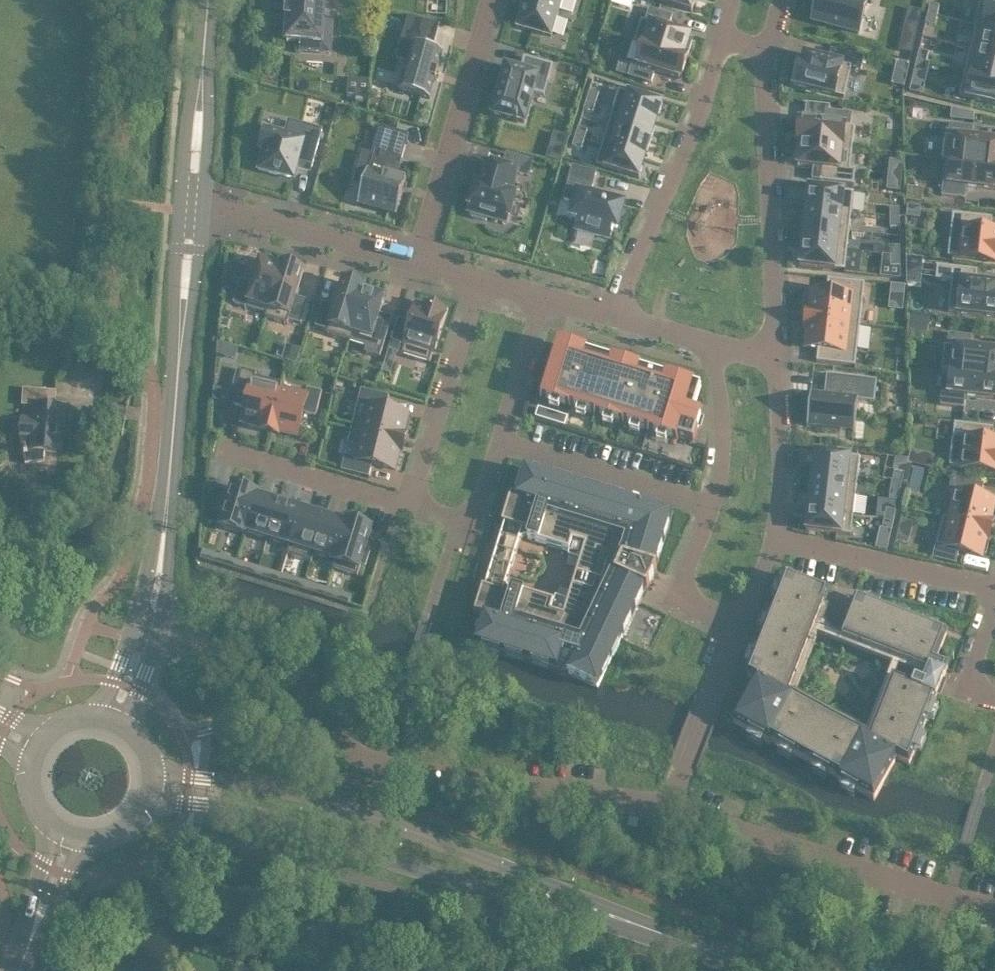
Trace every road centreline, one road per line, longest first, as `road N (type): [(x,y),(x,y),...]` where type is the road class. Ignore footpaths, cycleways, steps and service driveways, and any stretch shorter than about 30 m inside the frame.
road 1 (residential): [(143,629),(222,654),(325,734),(381,763),(670,805)]
road 2 (tertiary): [(657,933),(472,852),(319,797),(145,761)]
road 3 (tertiary): [(140,808),(213,804),(657,933)]
road 4 (tertiary): [(143,629),(169,484),(190,205)]
road 5 (residential): [(670,805),(994,909)]
road 6 (residential): [(773,356),(766,48)]
road 7 (residential): [(720,35),(617,314)]
road 8 (residential): [(417,258),(487,0)]
road 9 (residential): [(478,276),(411,505)]
road 10 (residential): [(190,205),(417,258)]
road 11 (residential): [(773,536),(994,590)]
road 12 (residential): [(499,437),(707,503)]
road 13 (tertiary): [(190,205),(208,0)]
road 14 (residential): [(738,624),(670,805)]
road 15 (residential): [(411,505),(227,448)]
road 16 (residential): [(773,356),(773,536)]
road 17 (residential): [(738,624),(670,592),(707,503)]
road 18 (residential): [(707,503),(721,437),(708,340)]
road 19 (residential): [(499,437),(540,293)]
road 20 (tertiary): [(16,970),(71,832)]
road 21 (residential): [(411,505),(457,519),(472,514),(499,437)]

